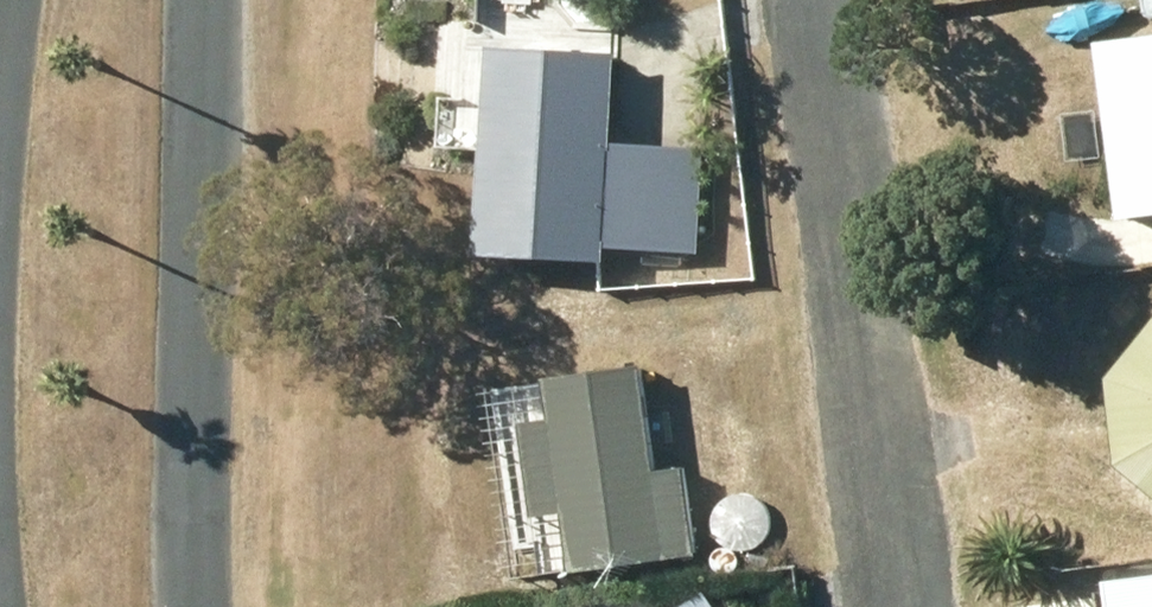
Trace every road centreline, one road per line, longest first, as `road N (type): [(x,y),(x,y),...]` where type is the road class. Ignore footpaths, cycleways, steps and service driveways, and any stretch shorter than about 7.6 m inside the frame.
road 1 (residential): [(903,606),(822,0)]
road 2 (residential): [(203,0),(191,606)]

